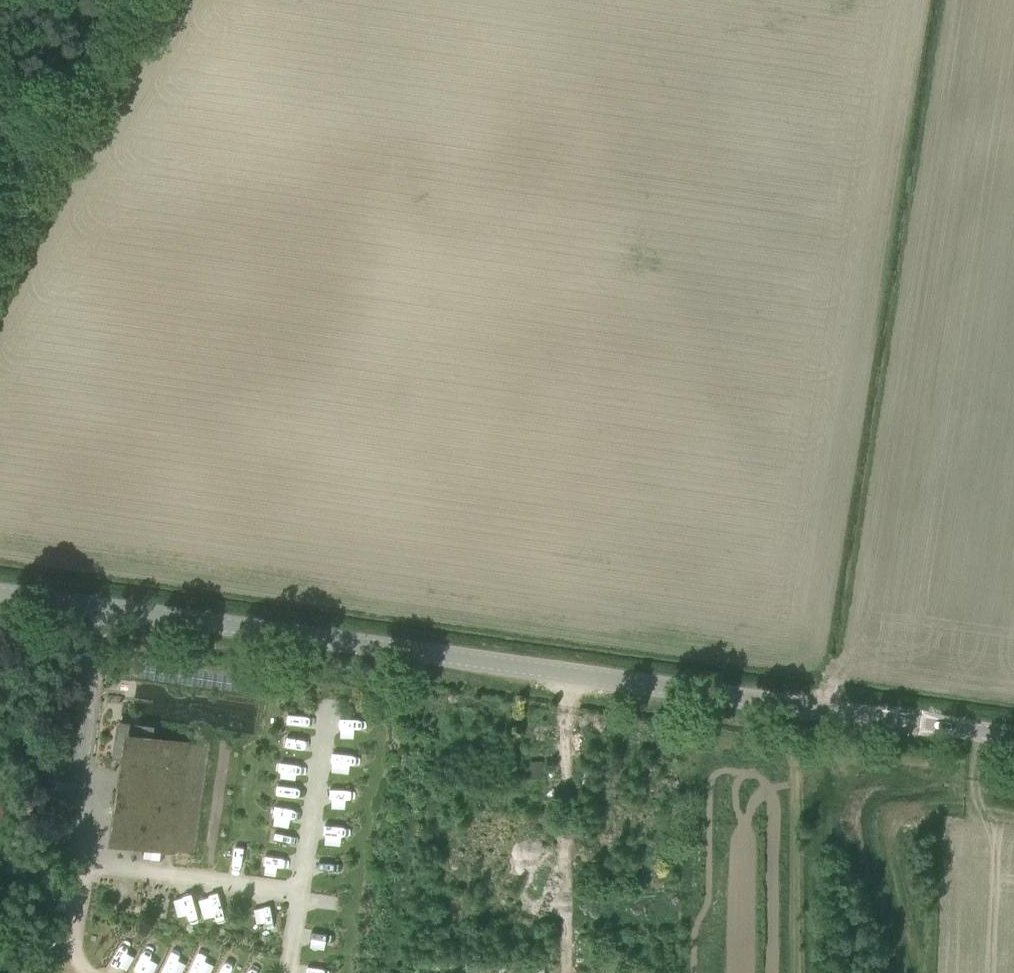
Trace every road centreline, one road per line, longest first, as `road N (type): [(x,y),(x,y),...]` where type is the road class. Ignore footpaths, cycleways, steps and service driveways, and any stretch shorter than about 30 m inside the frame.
road 1 (unclassified): [(1013,734),(0,592)]
road 2 (unclassified): [(0,214),(127,0)]

